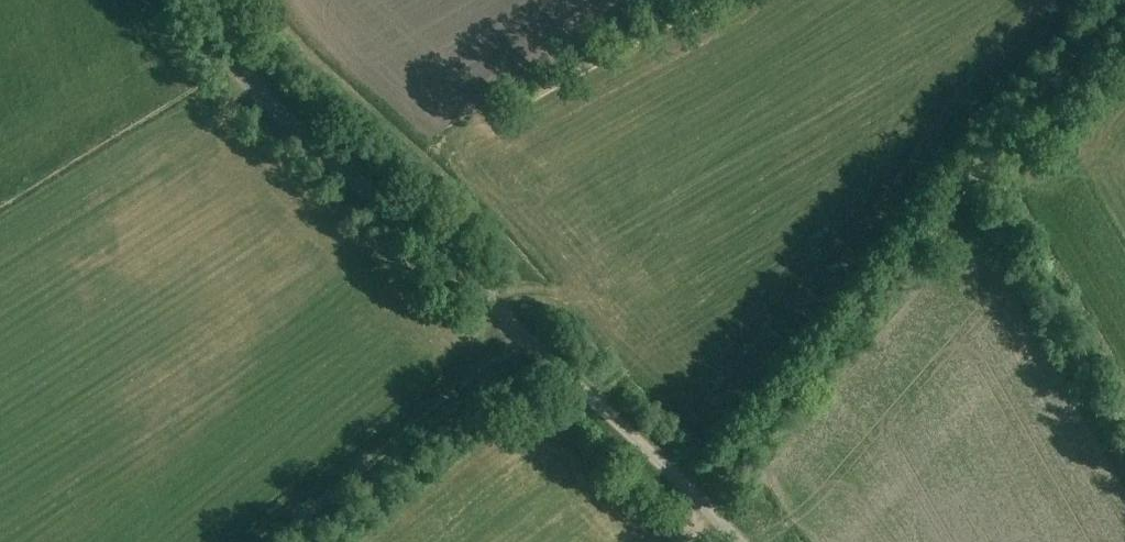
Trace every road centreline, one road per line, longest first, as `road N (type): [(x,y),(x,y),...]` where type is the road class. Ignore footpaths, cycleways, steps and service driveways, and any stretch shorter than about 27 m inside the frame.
road 1 (unclassified): [(737,541),(255,87),(204,0)]
road 2 (track): [(1121,0),(695,499)]
road 3 (track): [(525,335),(259,541)]

